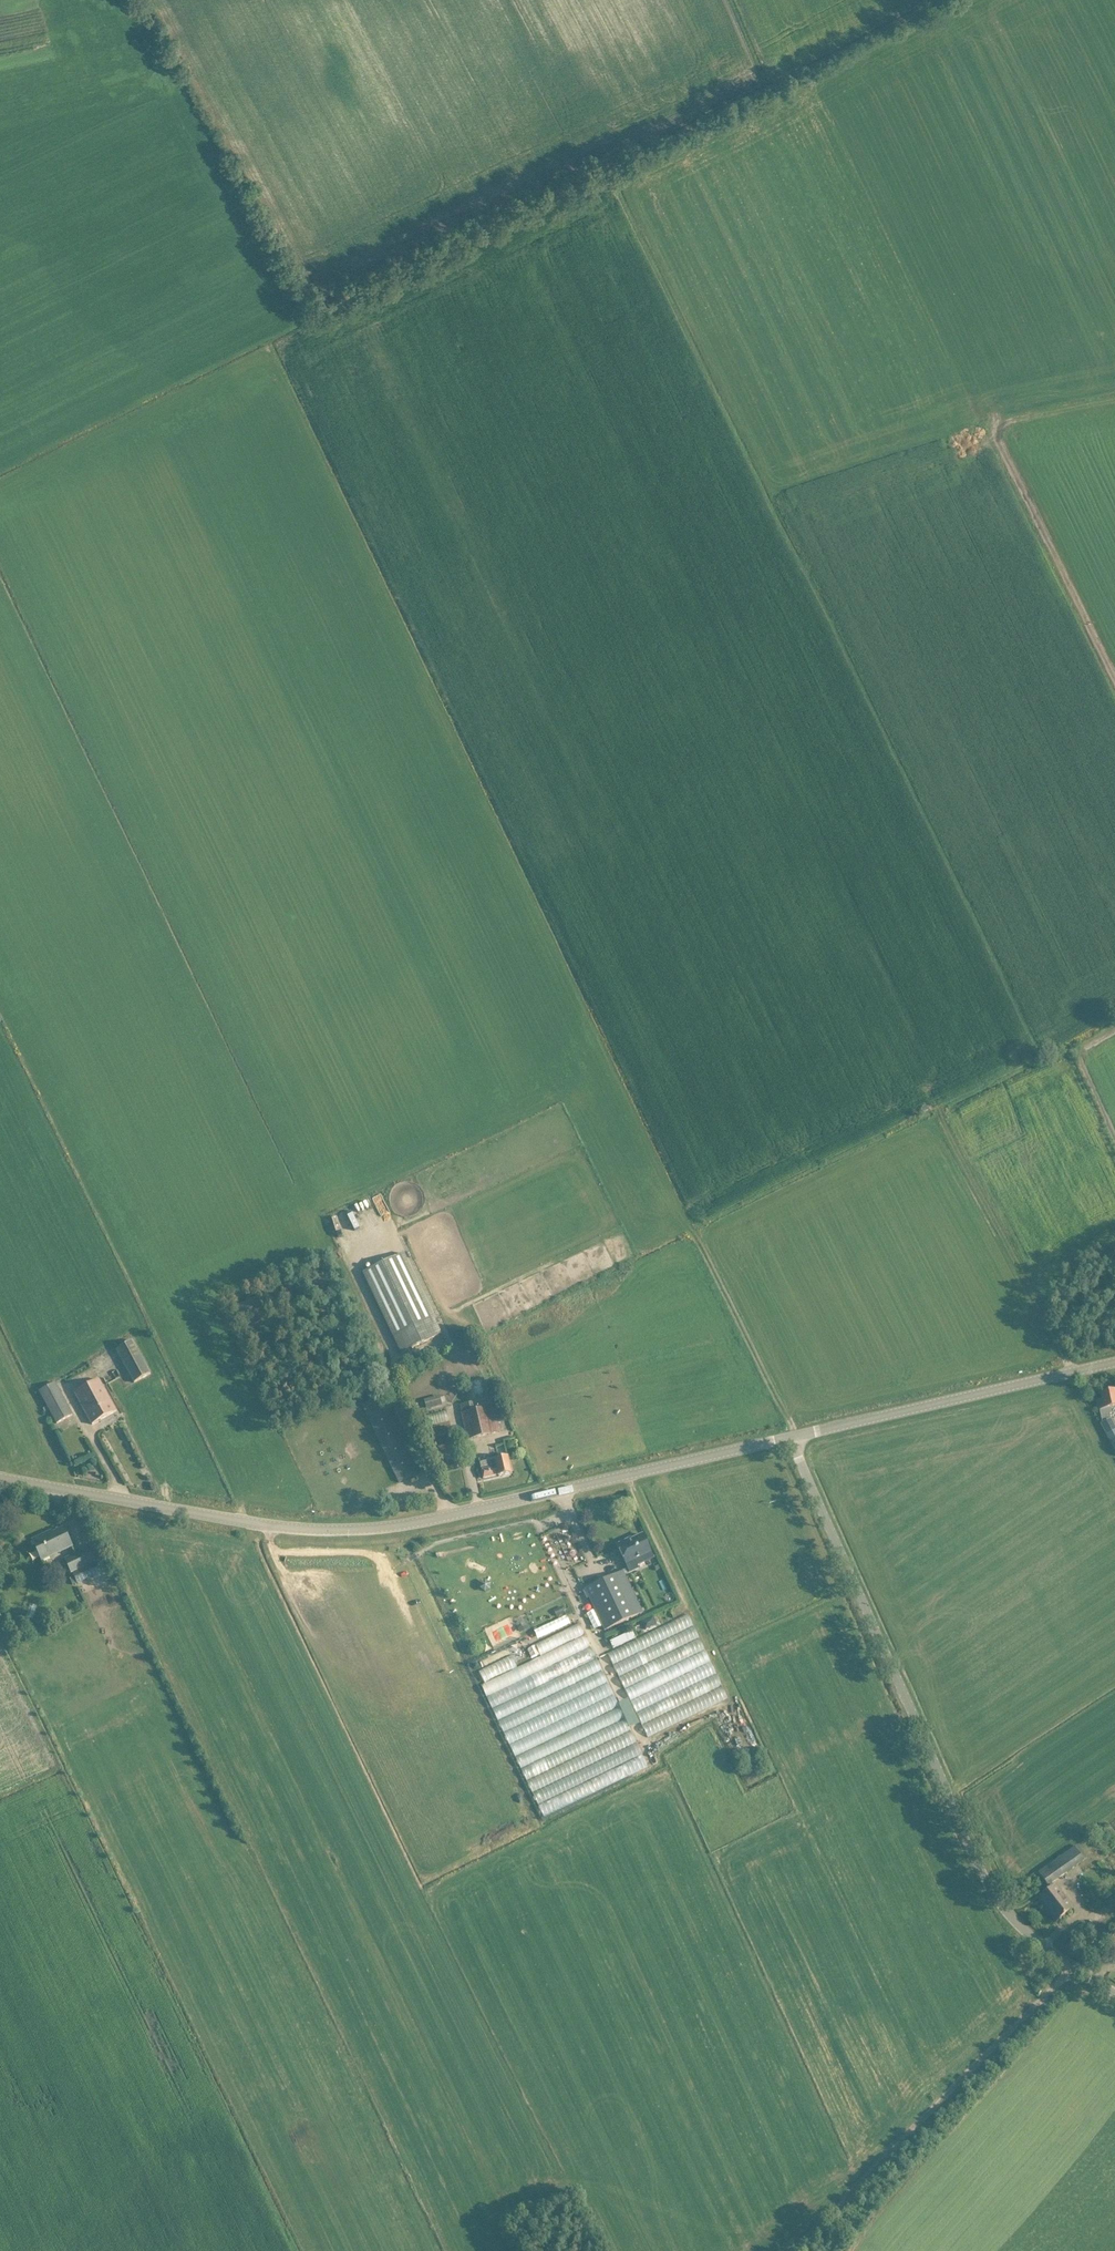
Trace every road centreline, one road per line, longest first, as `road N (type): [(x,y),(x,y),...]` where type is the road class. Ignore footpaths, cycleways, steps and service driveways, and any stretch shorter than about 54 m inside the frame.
road 1 (tertiary): [(0,1482),(203,1519),(361,1536),(792,1441)]
road 2 (unclassified): [(1114,1998),(1035,1944),(997,1902),(792,1441)]
road 3 (track): [(795,2250),(1075,1971)]
road 4 (tertiary): [(792,1441),(1114,1364)]

